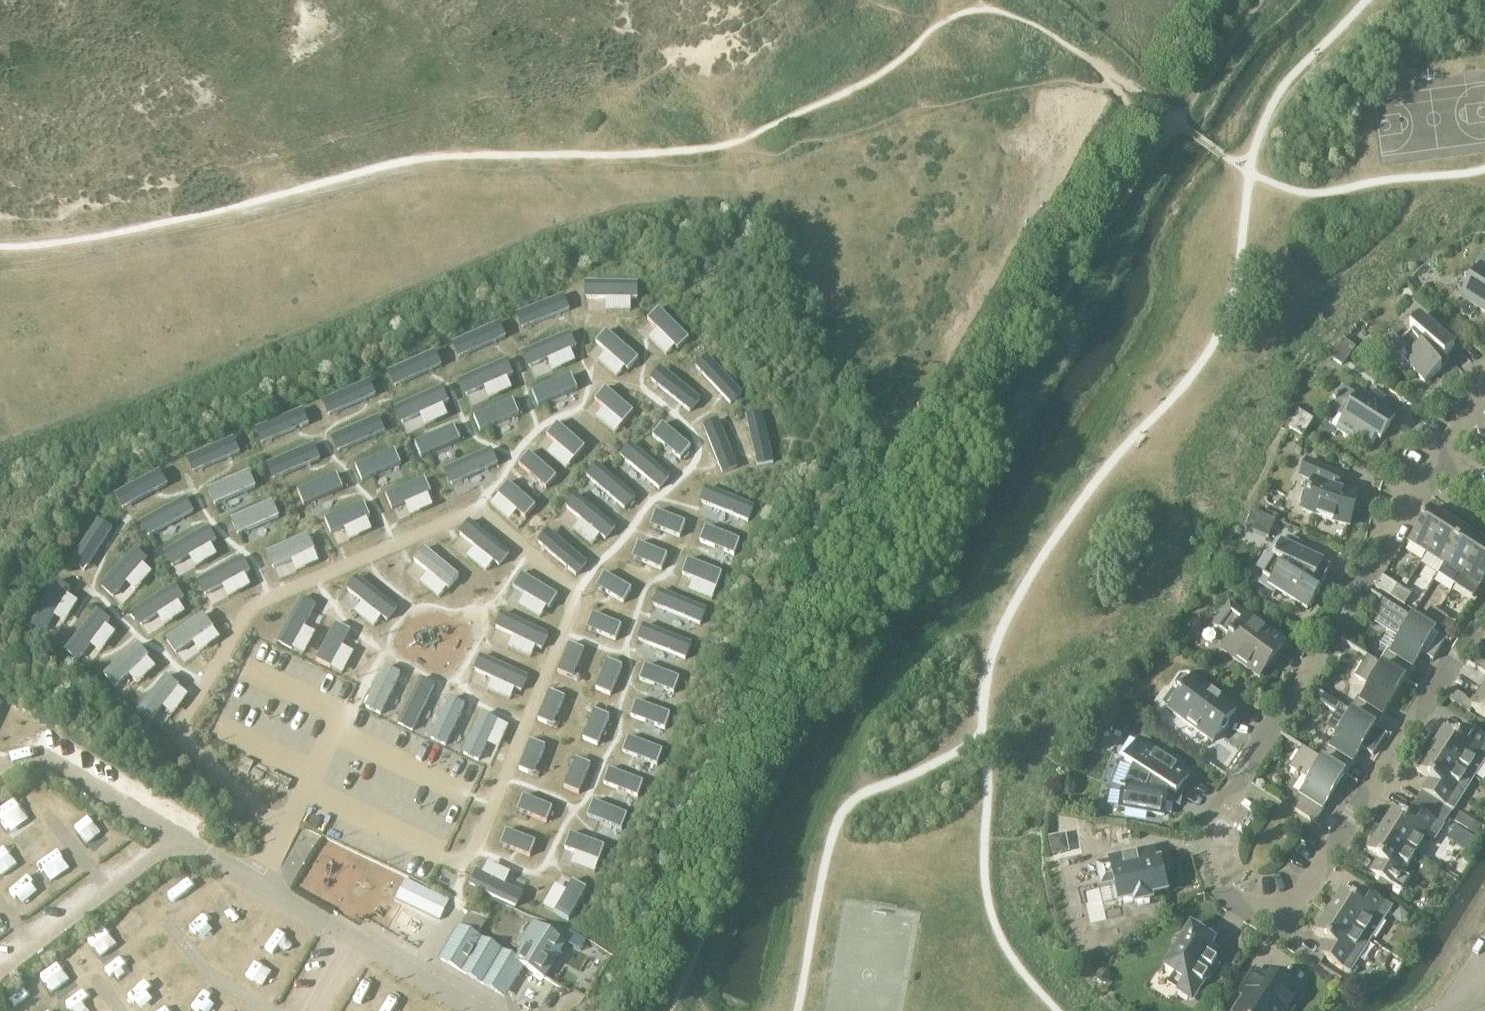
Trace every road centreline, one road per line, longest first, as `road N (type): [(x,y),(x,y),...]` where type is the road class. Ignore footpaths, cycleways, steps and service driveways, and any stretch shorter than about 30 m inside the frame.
road 1 (residential): [(1231,896),(1210,868),(1212,819),(1438,459)]
road 2 (residential): [(1231,896),(1262,910),(1300,899),(1484,609)]

